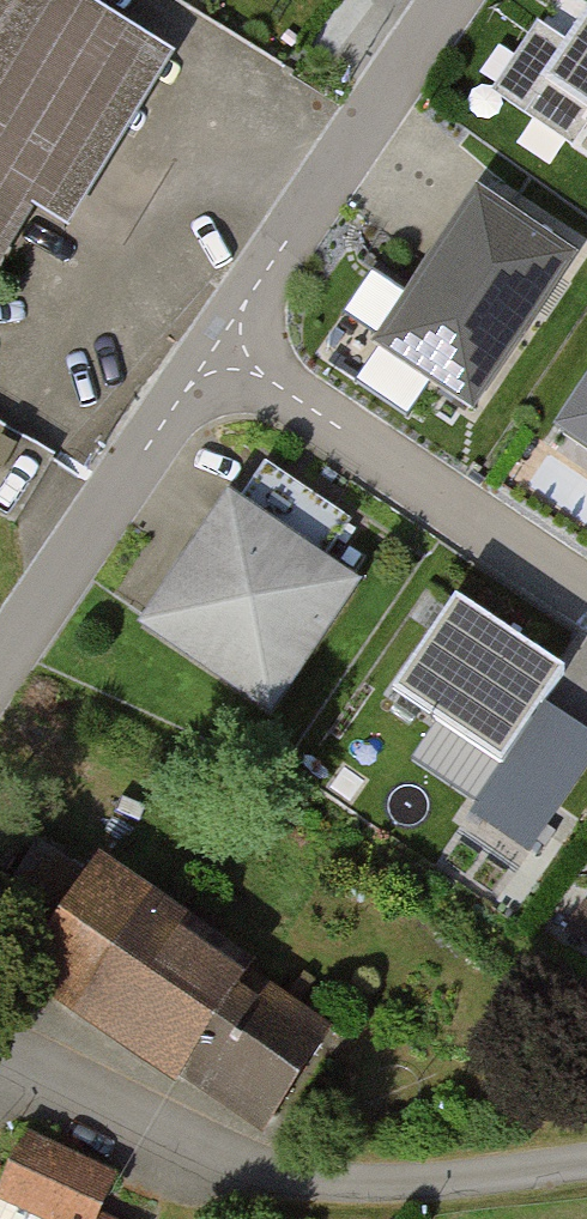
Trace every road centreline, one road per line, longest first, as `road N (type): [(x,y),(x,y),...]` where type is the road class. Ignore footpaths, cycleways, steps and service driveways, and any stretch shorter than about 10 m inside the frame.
road 1 (residential): [(586,1162),(365,1184),(251,1164),(167,1137),(0,1048)]
road 2 (residential): [(219,346),(586,600)]
road 3 (residential): [(219,346),(451,0)]
road 4 (residential): [(0,670),(219,346)]

